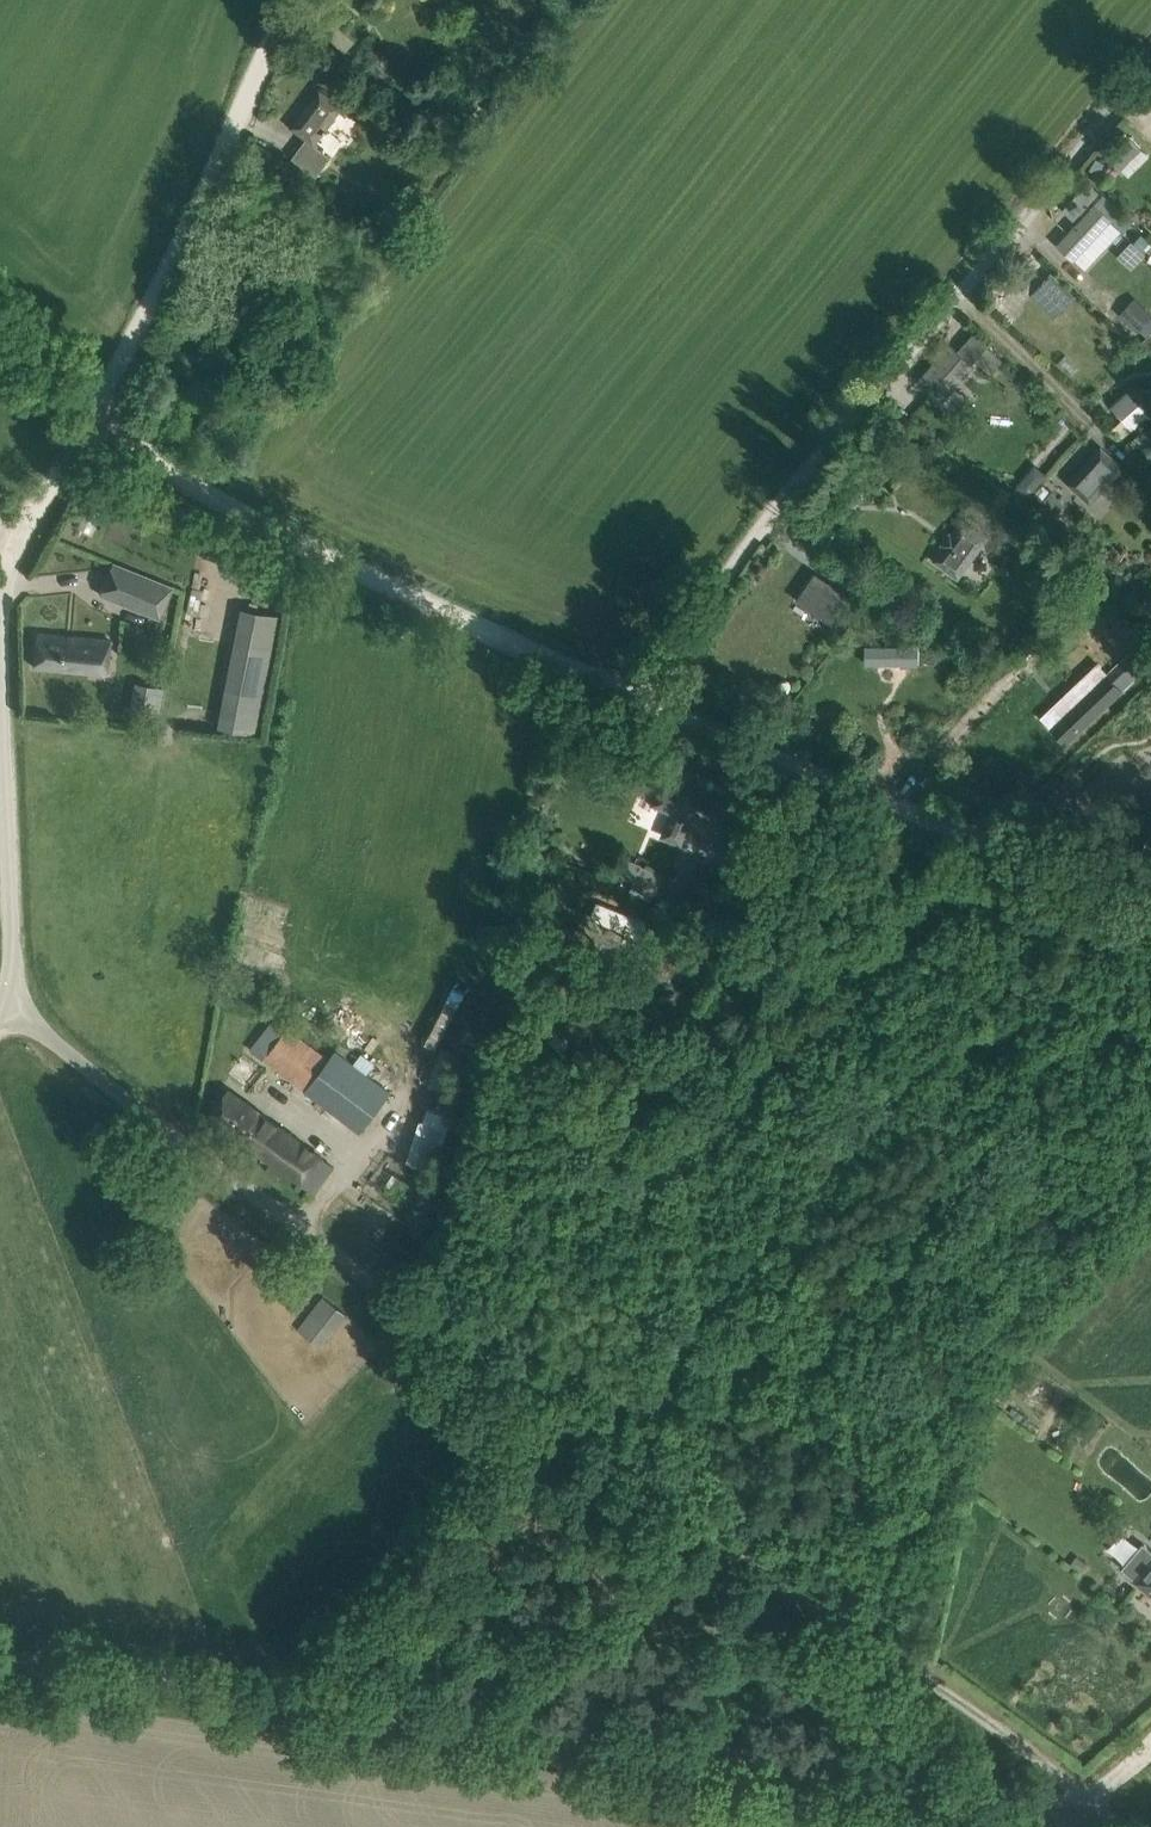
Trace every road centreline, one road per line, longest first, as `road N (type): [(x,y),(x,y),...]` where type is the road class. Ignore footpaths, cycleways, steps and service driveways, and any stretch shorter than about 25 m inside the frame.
road 1 (track): [(1150,898),(644,693),(364,570),(96,419),(0,340)]
road 2 (unclassified): [(1109,1826),(1055,1809),(0,1661)]
road 3 (track): [(1150,1745),(1079,1813),(1064,1781),(640,1470),(417,1322),(322,1243)]
road 4 (track): [(644,693),(682,626),(1150,53)]
road 5 (track): [(0,566),(96,419),(162,295),(209,203),(269,45),(298,0)]
road 6 (unclassified): [(12,1002),(0,578)]
road 7 (unclassified): [(322,1243),(12,1002)]
road 8 (track): [(937,306),(1092,428)]

